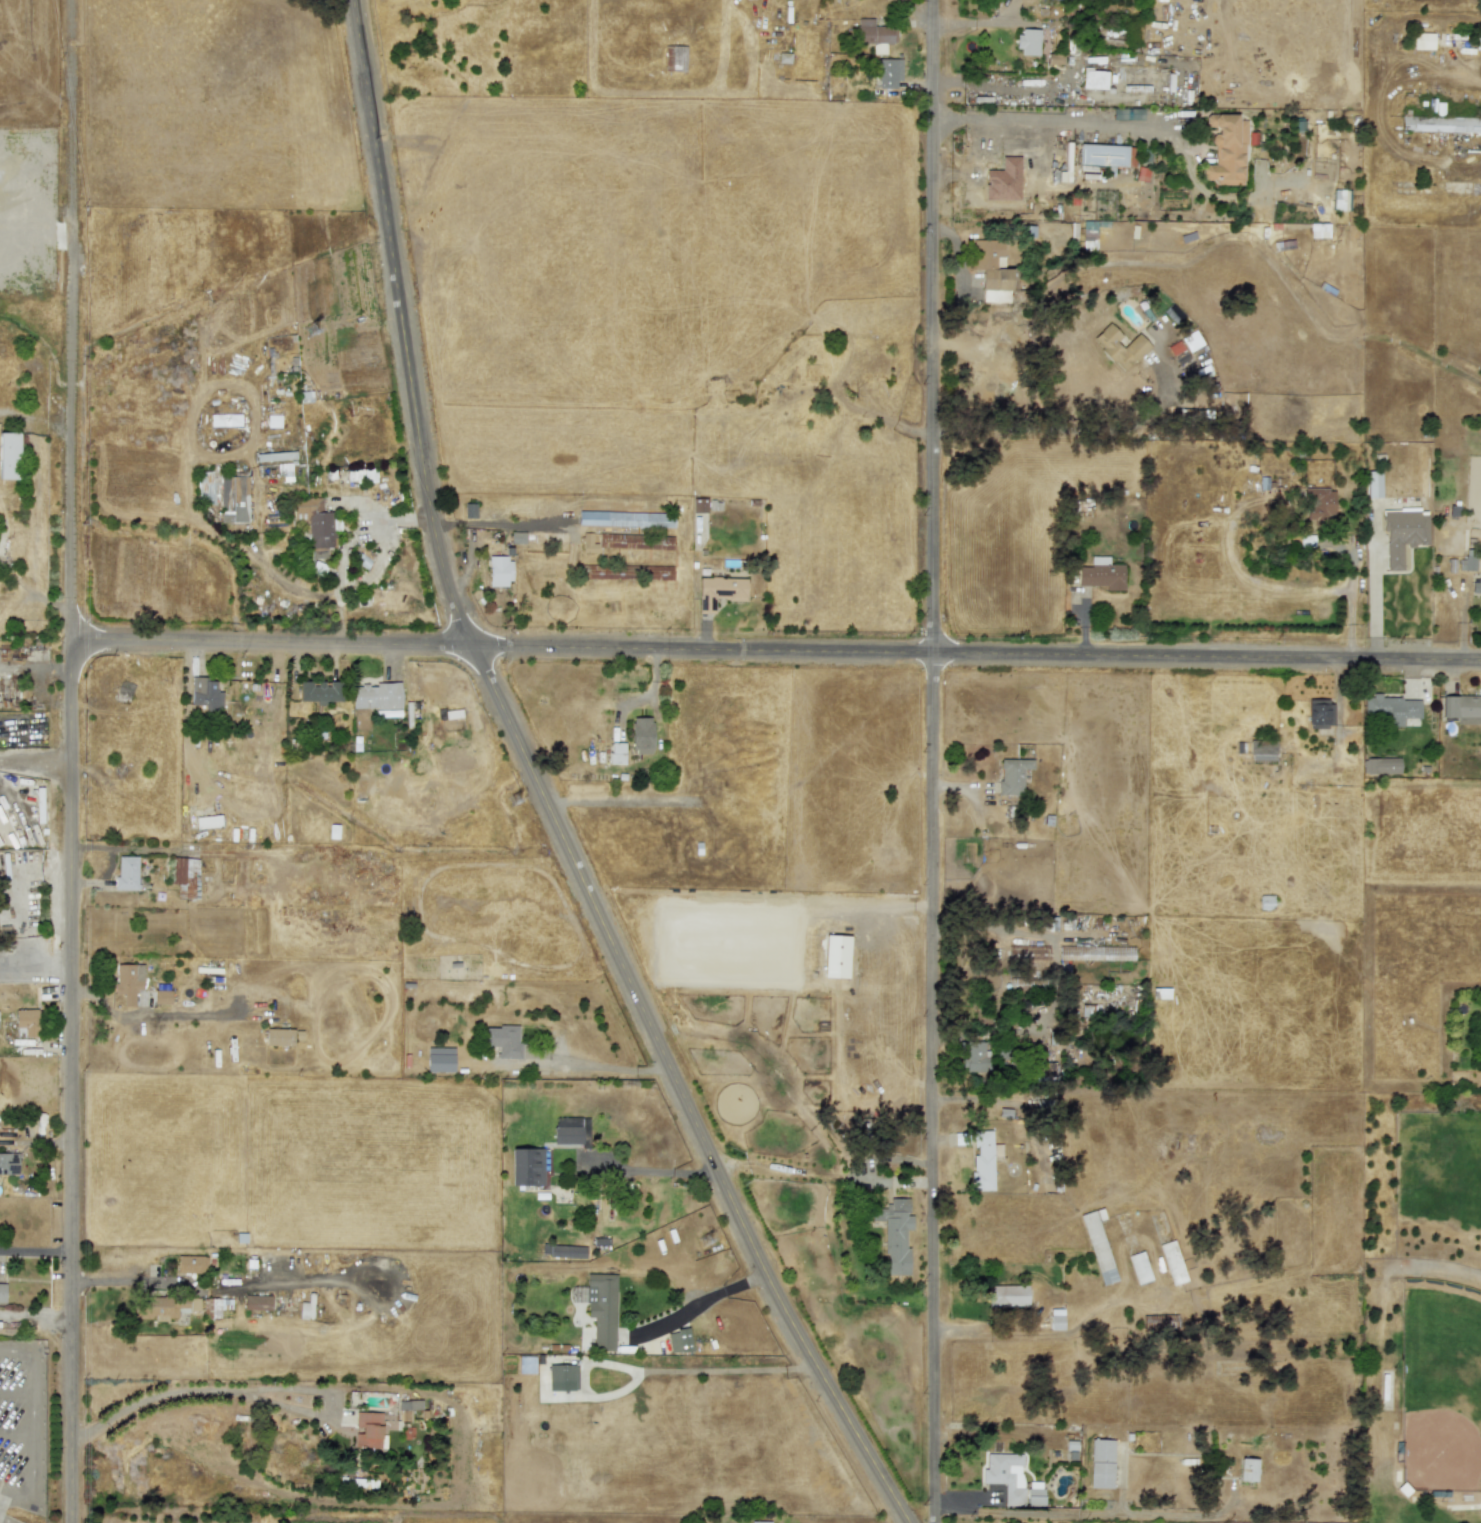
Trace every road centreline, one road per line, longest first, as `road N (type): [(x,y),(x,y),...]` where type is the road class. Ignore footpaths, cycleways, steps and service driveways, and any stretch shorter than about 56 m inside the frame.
road 1 (tertiary): [(912,1522),(786,1311),(442,583),(350,0)]
road 2 (residential): [(935,1522),(930,0)]
road 3 (residential): [(74,1522),(72,225)]
road 4 (tertiary): [(1480,659),(474,650)]
road 5 (residential): [(474,650),(71,642)]

